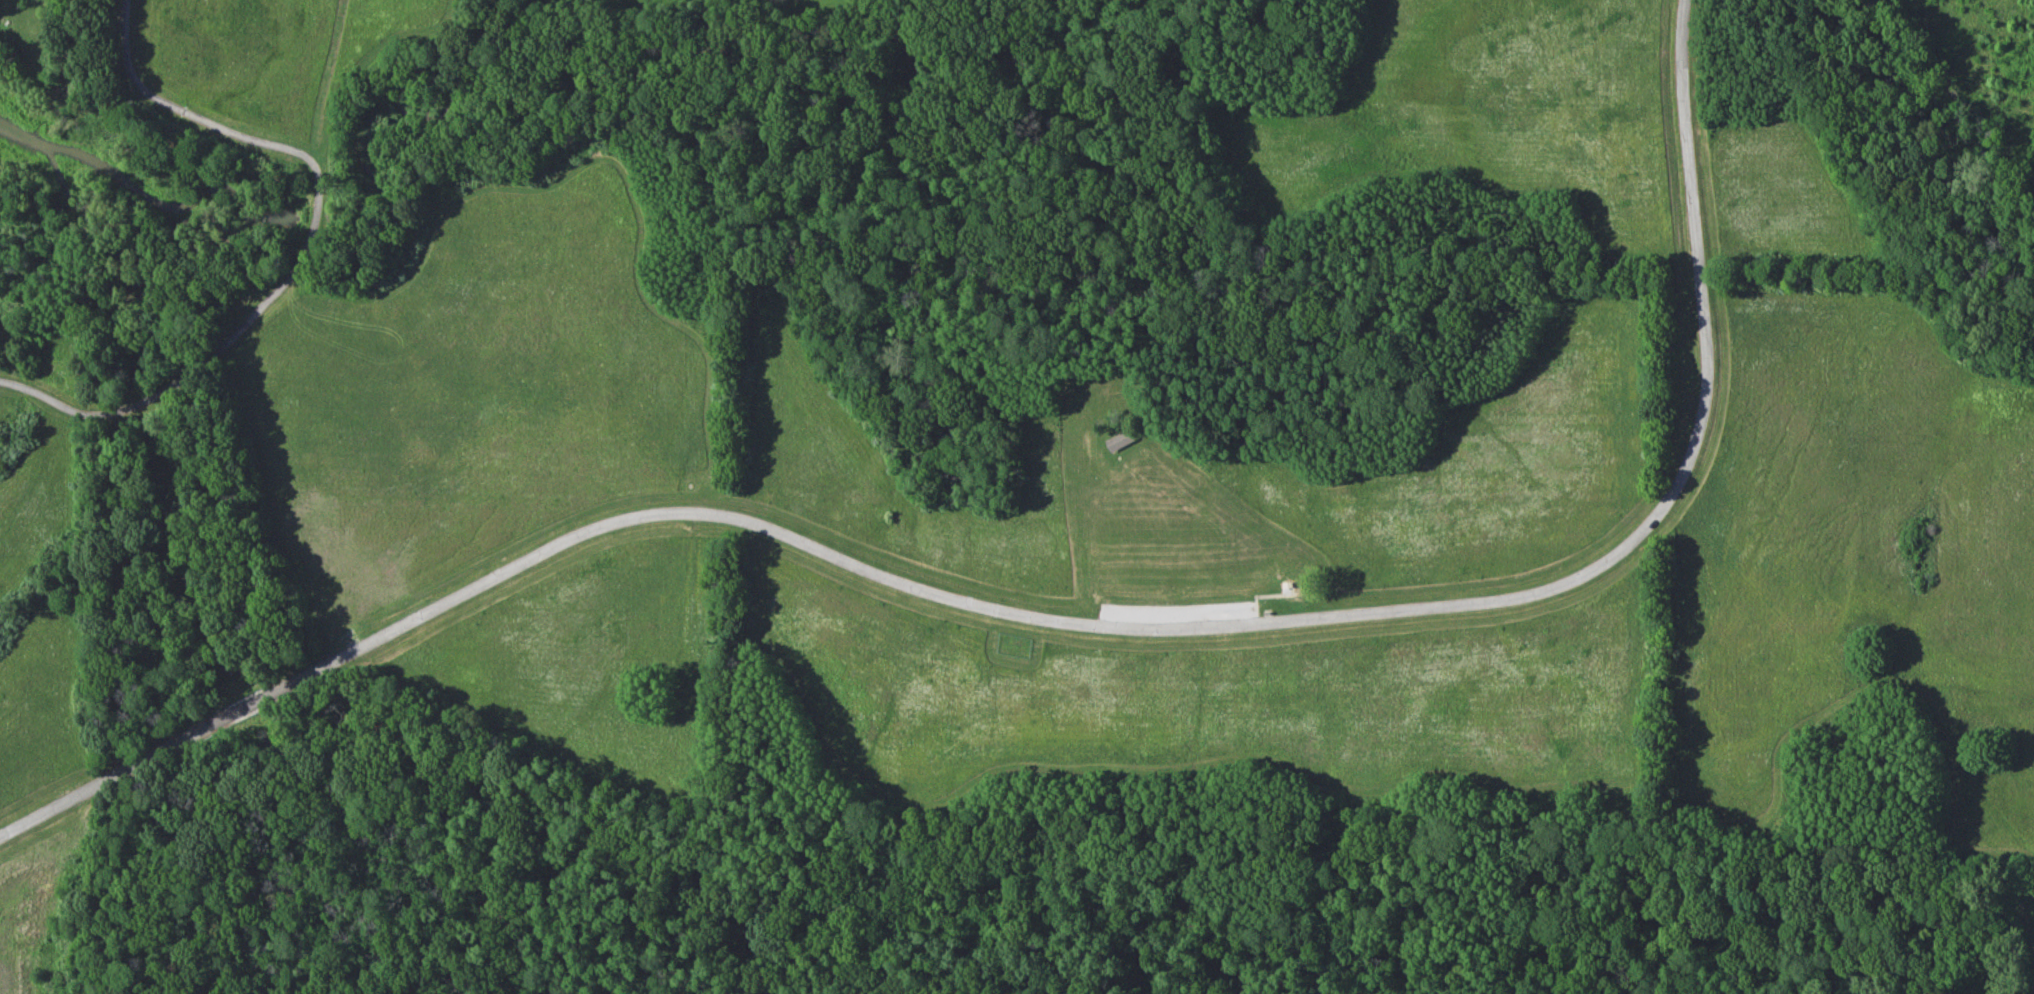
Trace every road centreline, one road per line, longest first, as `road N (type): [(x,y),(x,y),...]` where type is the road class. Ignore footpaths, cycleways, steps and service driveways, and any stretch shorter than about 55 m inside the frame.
road 1 (residential): [(1686,0),(1680,58),(1700,370),(1694,444),(1665,529),(1565,594),(1158,638),(1060,627),(895,591),(724,515),(654,518),(586,535),(0,845)]

